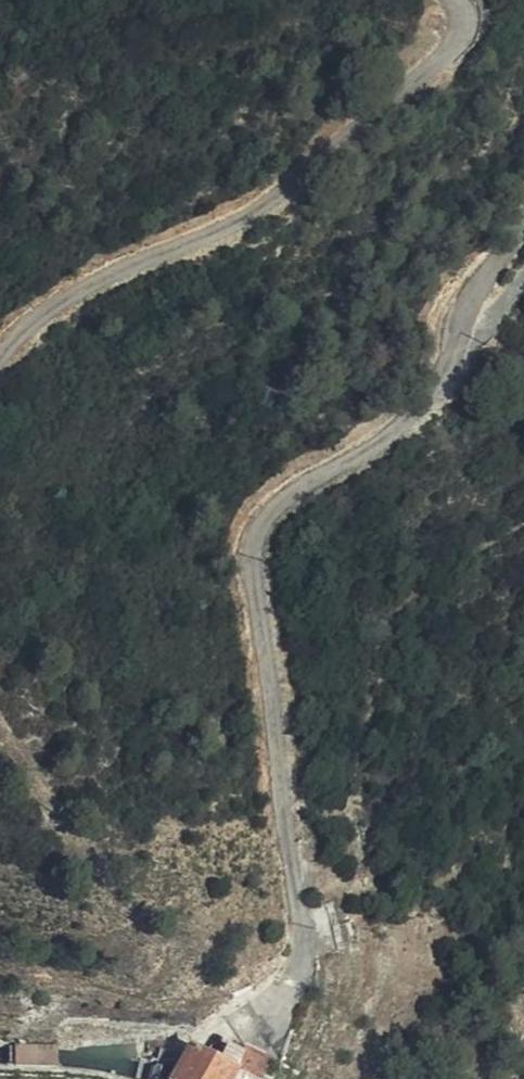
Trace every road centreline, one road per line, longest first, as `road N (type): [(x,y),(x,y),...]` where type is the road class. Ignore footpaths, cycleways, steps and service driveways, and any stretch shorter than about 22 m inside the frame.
road 1 (unclassified): [(523,224),(468,299),(453,363),(429,408),(291,496),(264,525),(255,559),(309,930),(289,988)]
road 2 (unclassified): [(0,361),(56,300),(255,206),(419,86),(457,51),(467,26),(462,0)]

